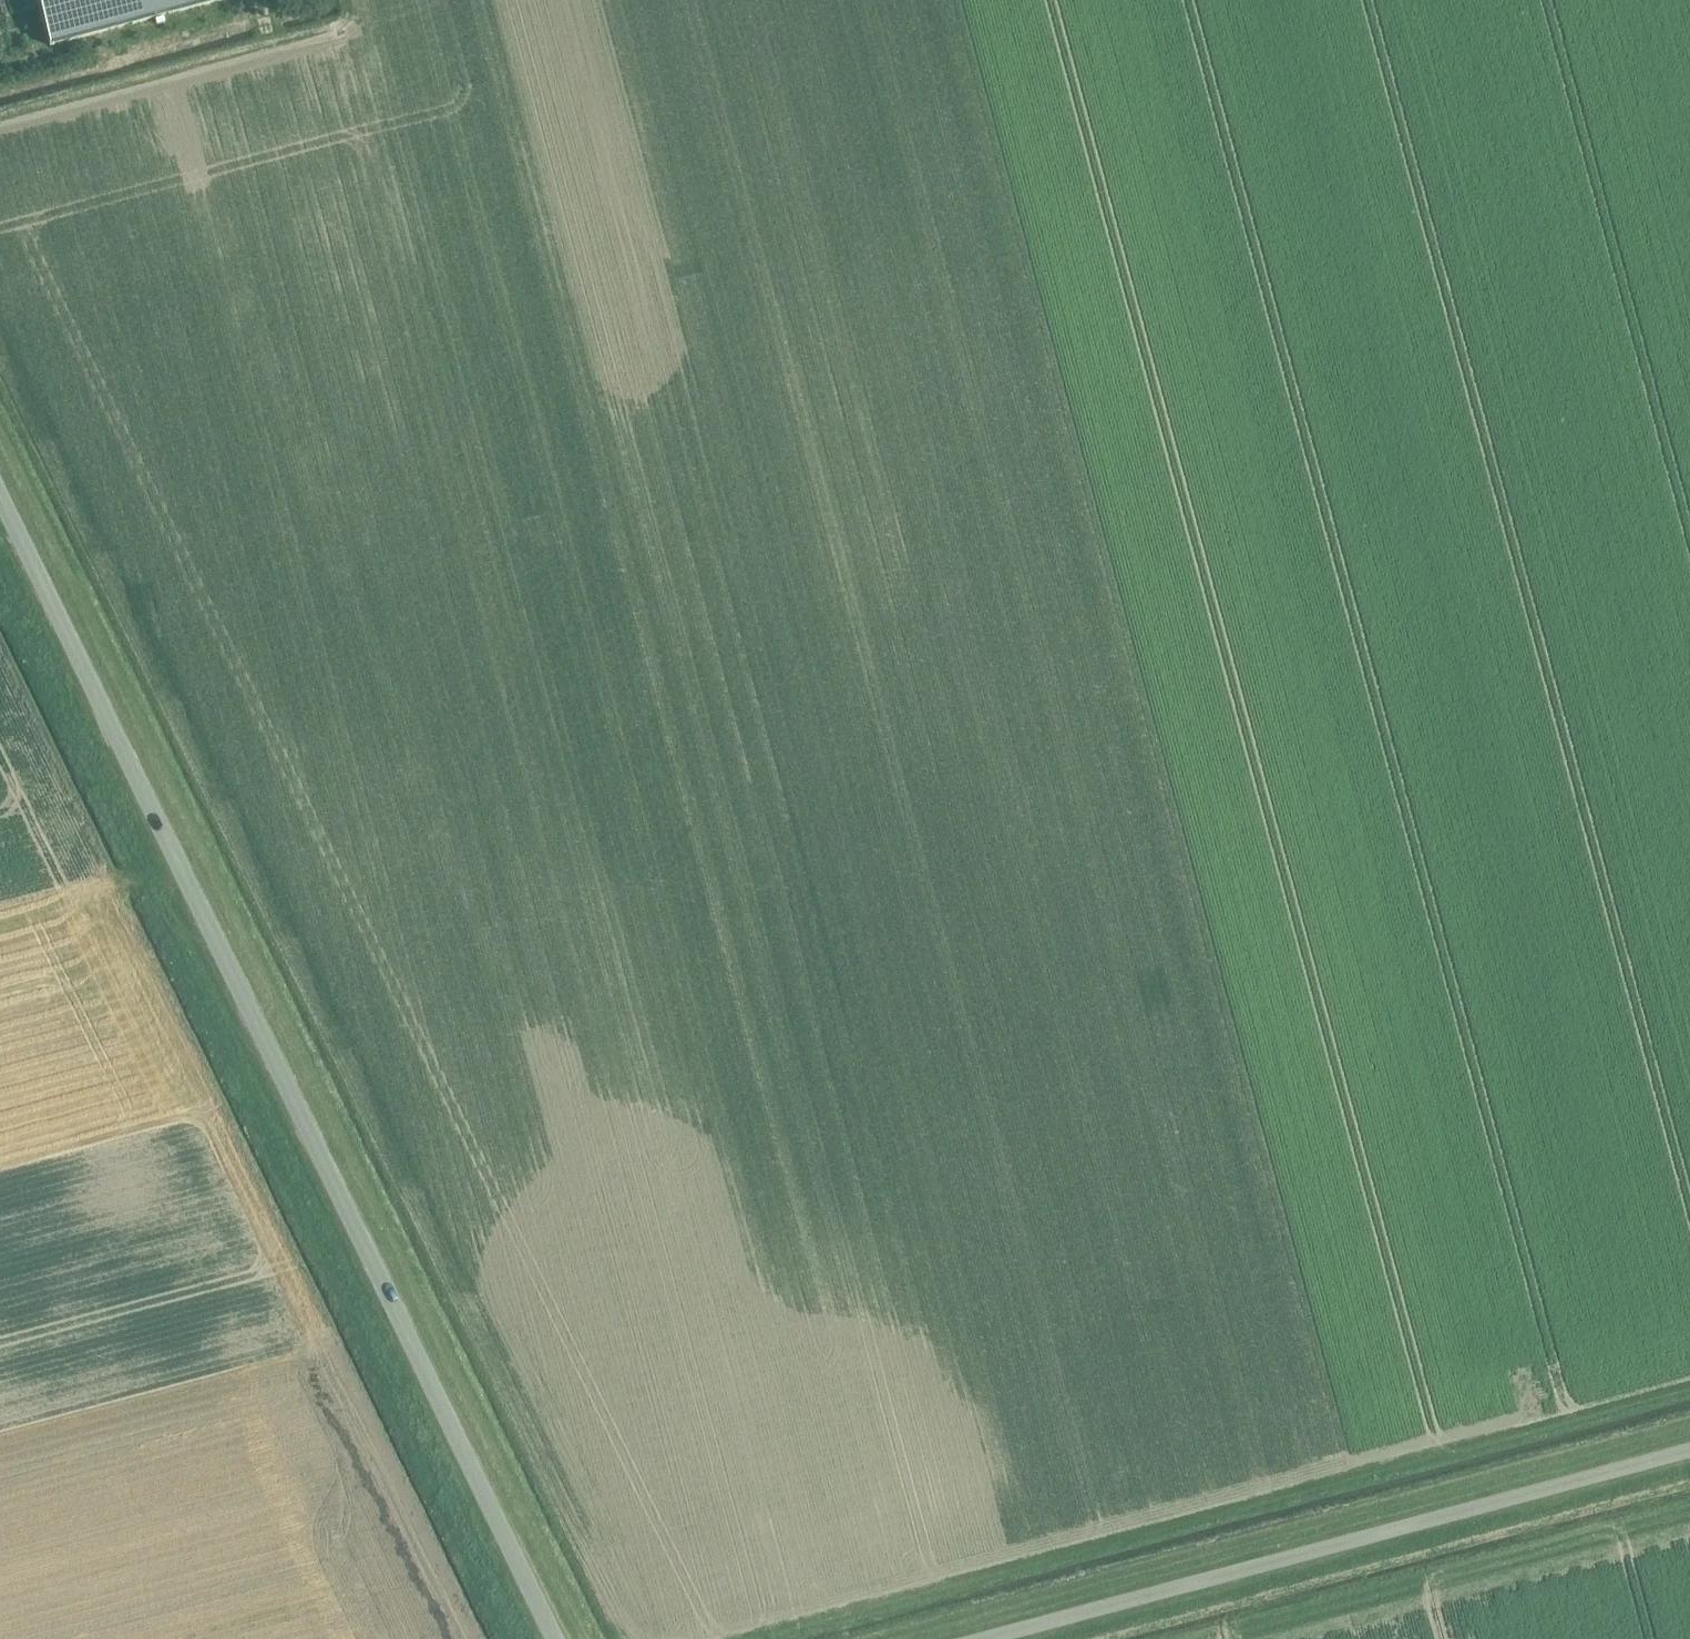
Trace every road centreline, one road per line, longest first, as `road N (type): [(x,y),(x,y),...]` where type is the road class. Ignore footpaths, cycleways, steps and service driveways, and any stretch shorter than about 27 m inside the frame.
road 1 (unclassified): [(559,1638),(0,489)]
road 2 (unclassified): [(1007,1638),(1689,1457)]

